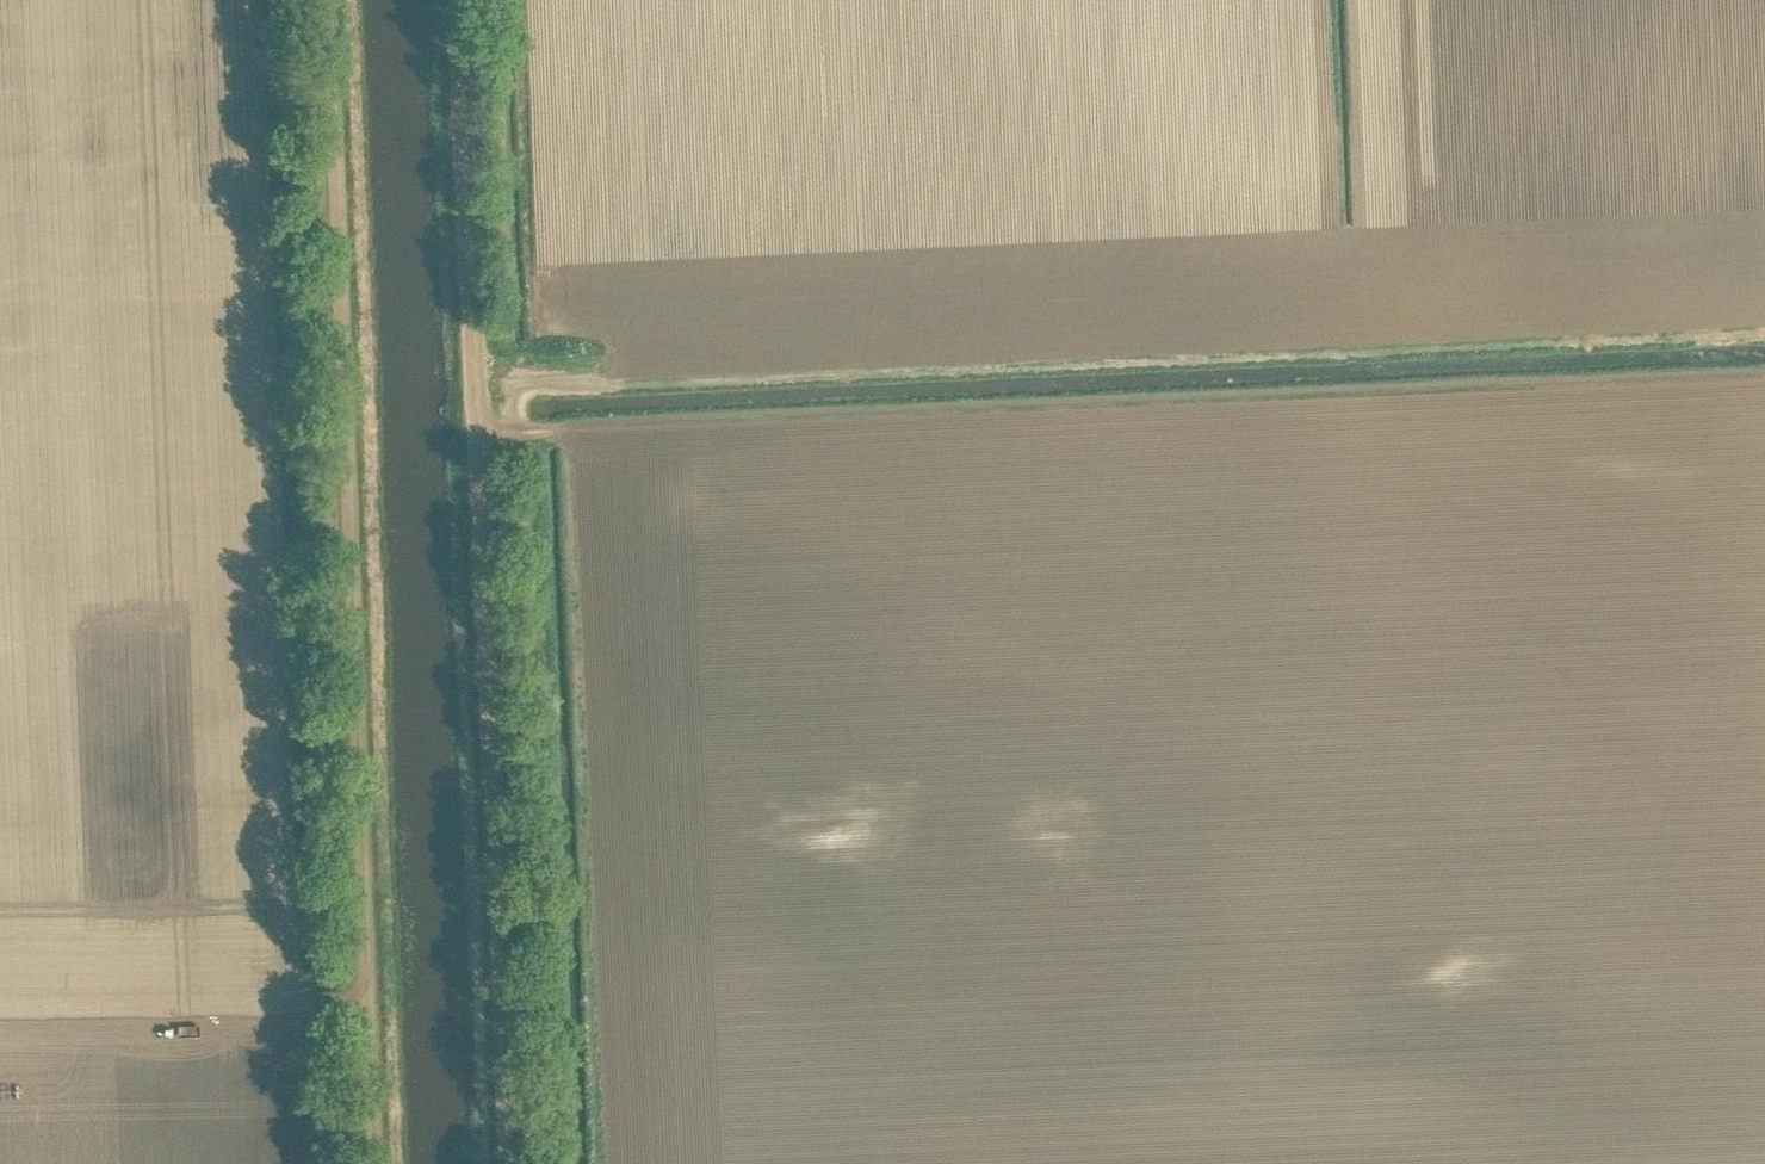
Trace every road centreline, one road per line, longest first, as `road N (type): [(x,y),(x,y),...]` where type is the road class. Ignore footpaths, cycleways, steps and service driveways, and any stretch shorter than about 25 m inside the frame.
road 1 (track): [(479,363),(621,386),(741,385),(1764,332)]
road 2 (track): [(510,1163),(479,363)]
road 3 (track): [(479,363),(460,0)]

